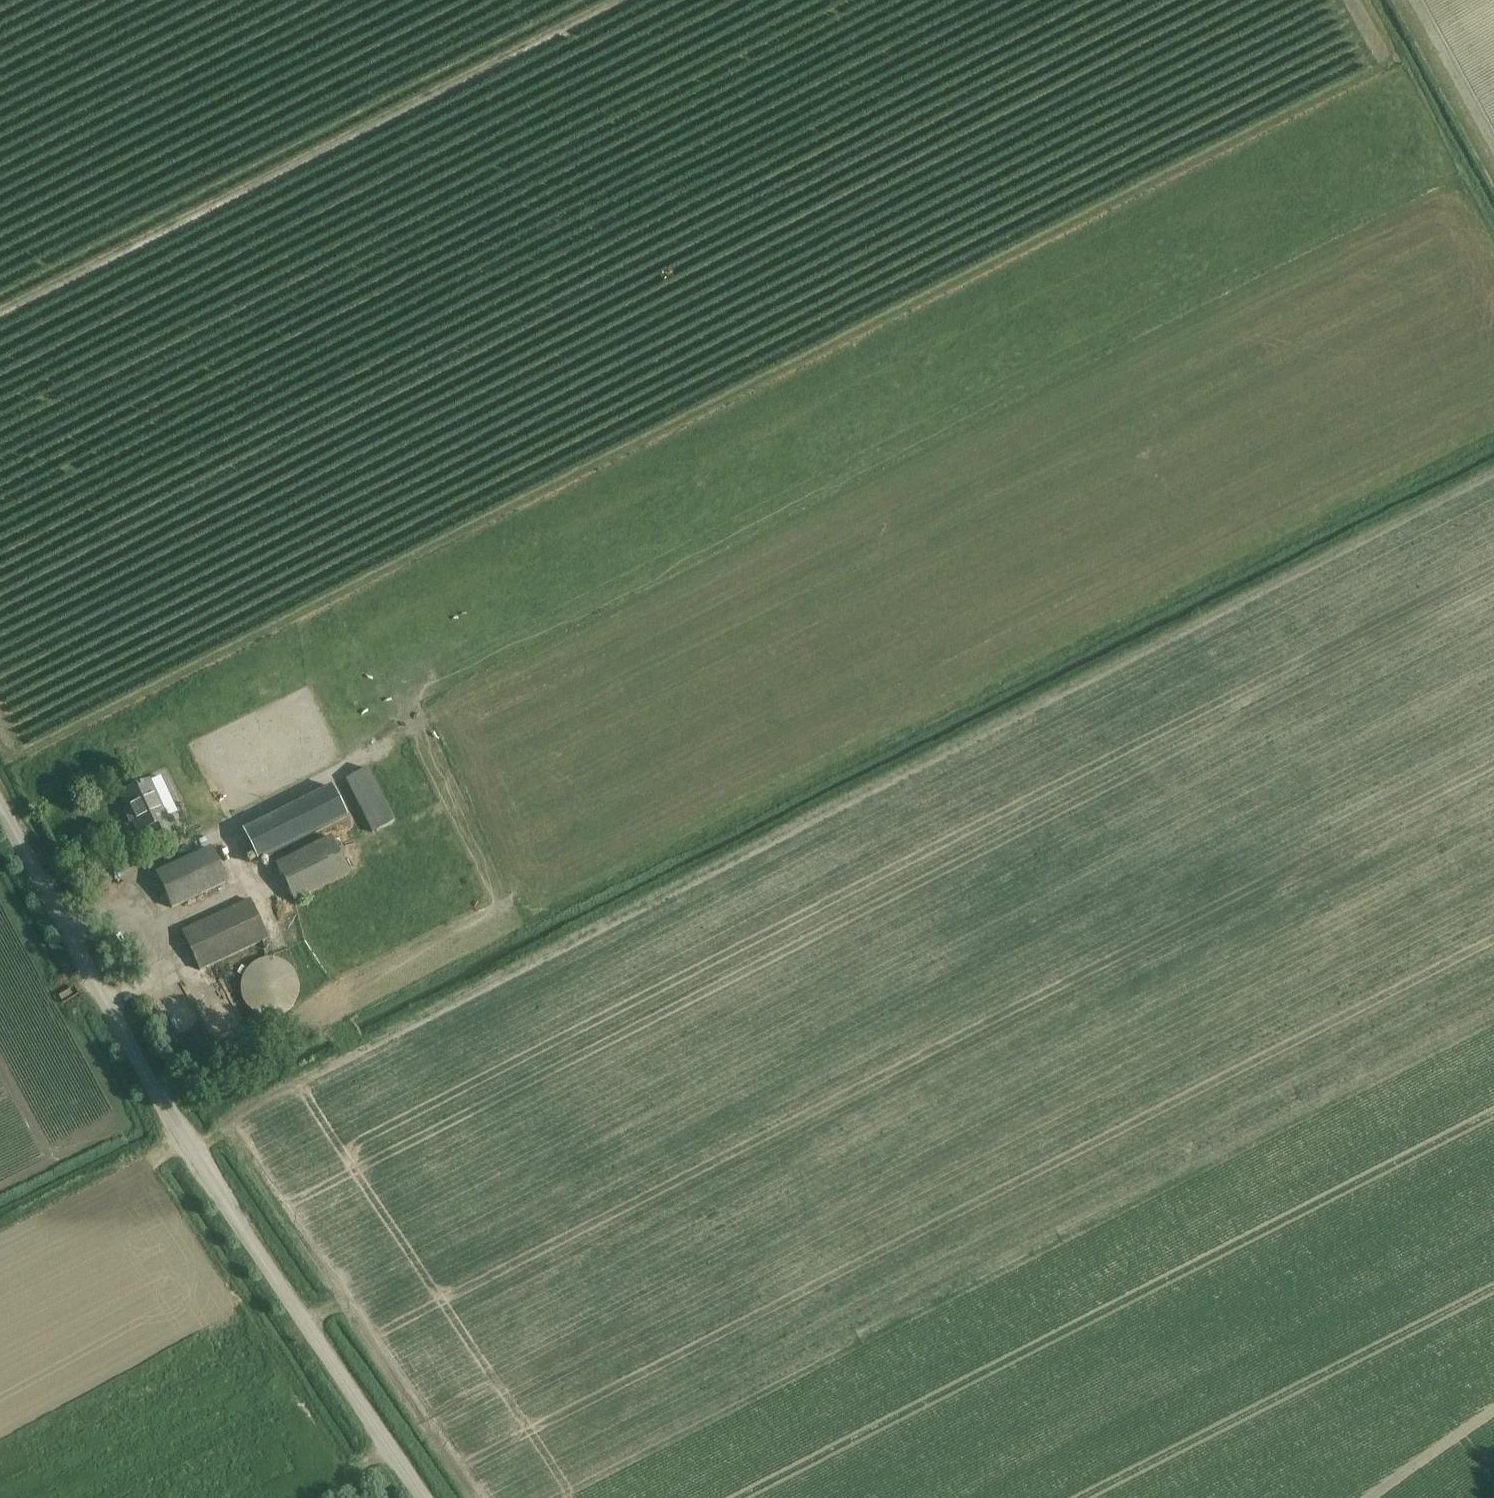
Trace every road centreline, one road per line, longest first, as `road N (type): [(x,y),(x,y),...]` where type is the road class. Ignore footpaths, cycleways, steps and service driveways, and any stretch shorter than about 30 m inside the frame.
road 1 (unclassified): [(431,1497),(162,1083),(0,795)]

